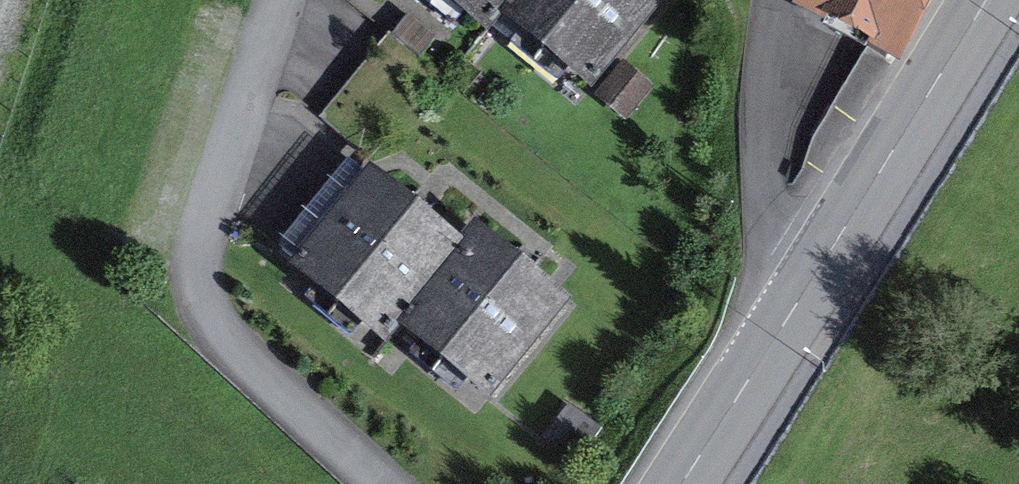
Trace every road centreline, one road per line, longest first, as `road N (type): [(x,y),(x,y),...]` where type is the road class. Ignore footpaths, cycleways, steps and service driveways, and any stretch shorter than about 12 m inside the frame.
road 1 (residential): [(397,483),(242,353),(193,260),(270,0)]
road 2 (primary): [(977,0),(686,483)]

